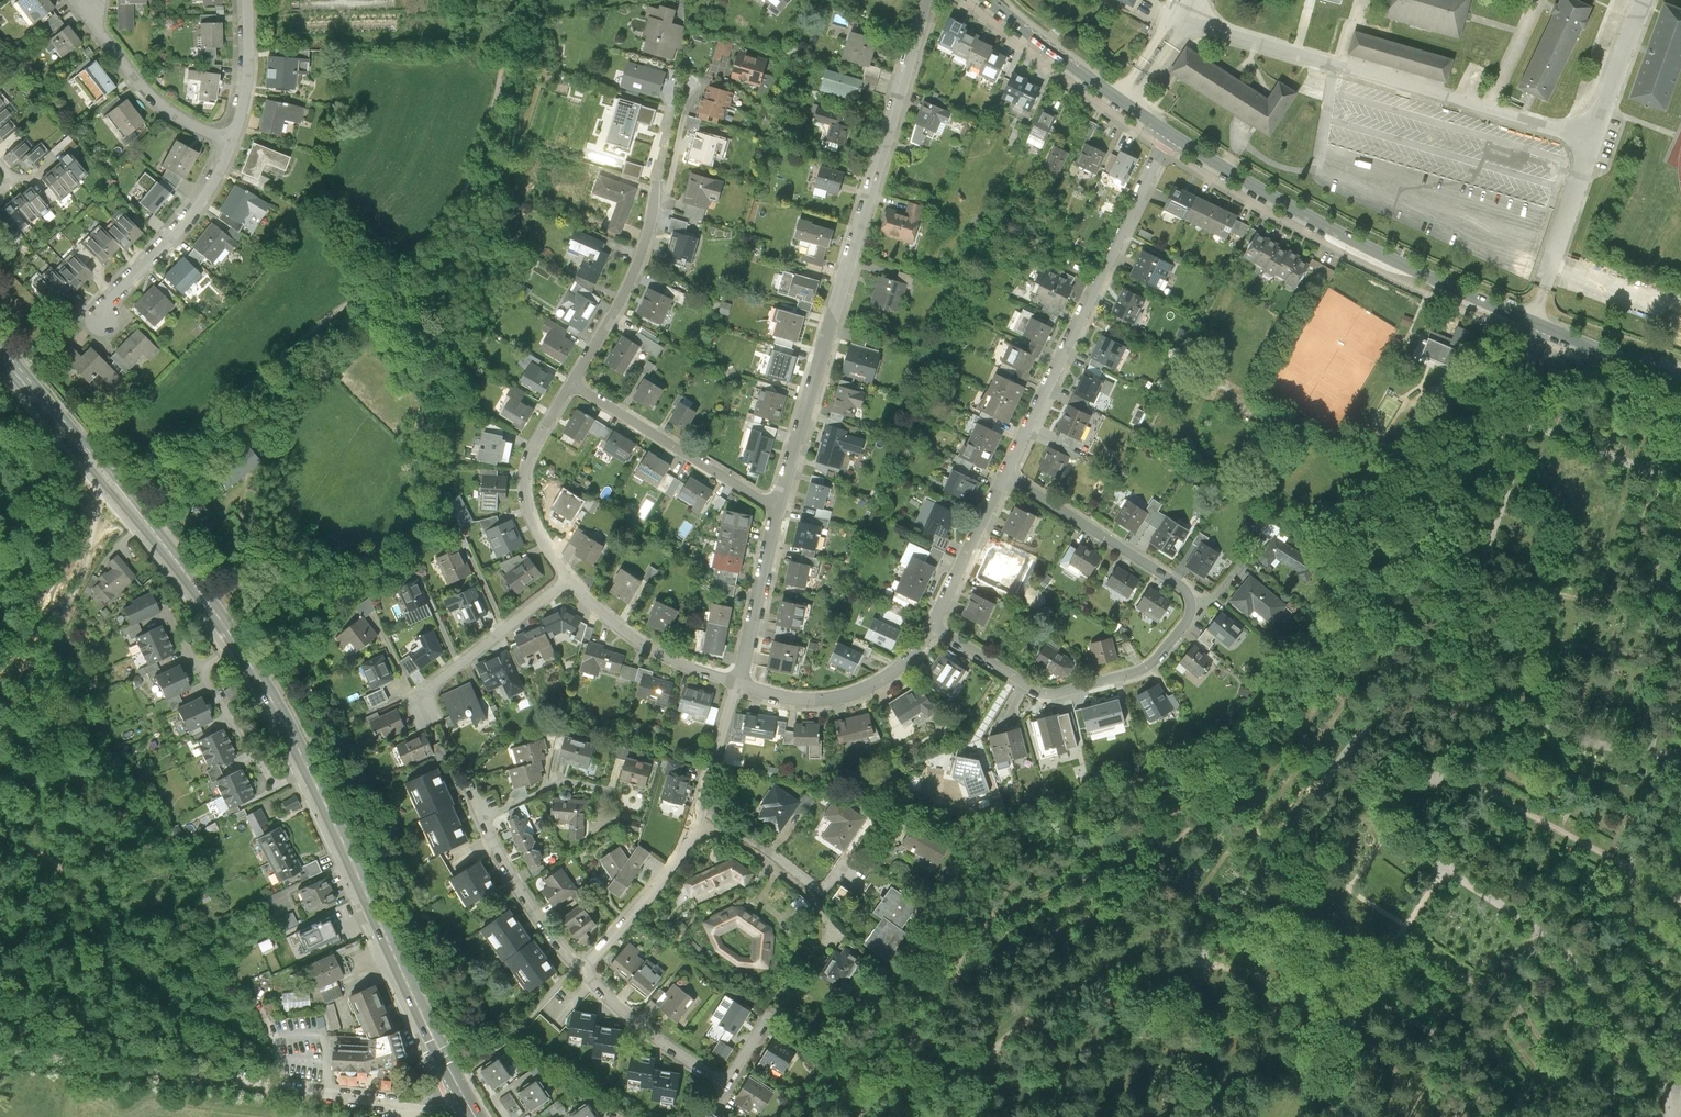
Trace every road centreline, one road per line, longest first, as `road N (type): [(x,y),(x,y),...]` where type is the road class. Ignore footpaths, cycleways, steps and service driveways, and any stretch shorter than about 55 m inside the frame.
road 1 (primary): [(0,350),(204,595),(261,682),(456,1083)]
road 2 (tertiary): [(1169,133),(1395,261),(1680,383)]
road 3 (residential): [(1007,474),(1186,592),(1195,604),(1189,621),(1148,666),(1041,693),(933,628)]
road 4 (residential): [(780,510),(928,0)]
road 5 (residential): [(0,1057),(422,1101),(456,1083)]
road 6 (residential): [(1007,474),(1169,133)]
road 7 (residential): [(247,0),(248,53),(232,142),(207,191),(101,319)]
road 8 (residential): [(579,968),(661,883),(702,814),(738,682)]
road 9 (residential): [(579,968),(646,1034),(726,1092),(760,1044)]
road 10 (residential): [(780,510),(573,382)]
road 11 (tertiary): [(988,0),(1169,133)]
road 12 (residential): [(738,682),(801,700),(842,696),(882,683),(933,628)]
road 13 (residential): [(573,382),(525,475),(528,509),(568,578)]
road 14 (residential): [(568,578),(641,643),(738,682)]
road 15 (residential): [(659,204),(624,298),(573,382)]
road 16 (residential): [(568,578),(418,692)]
road 17 (residential): [(482,815),(521,895),(579,968)]
road 18 (residential): [(738,682),(780,510)]
road 19 (residential): [(933,628),(1007,474)]
road 20 (residential): [(482,815),(569,781),(612,790)]

